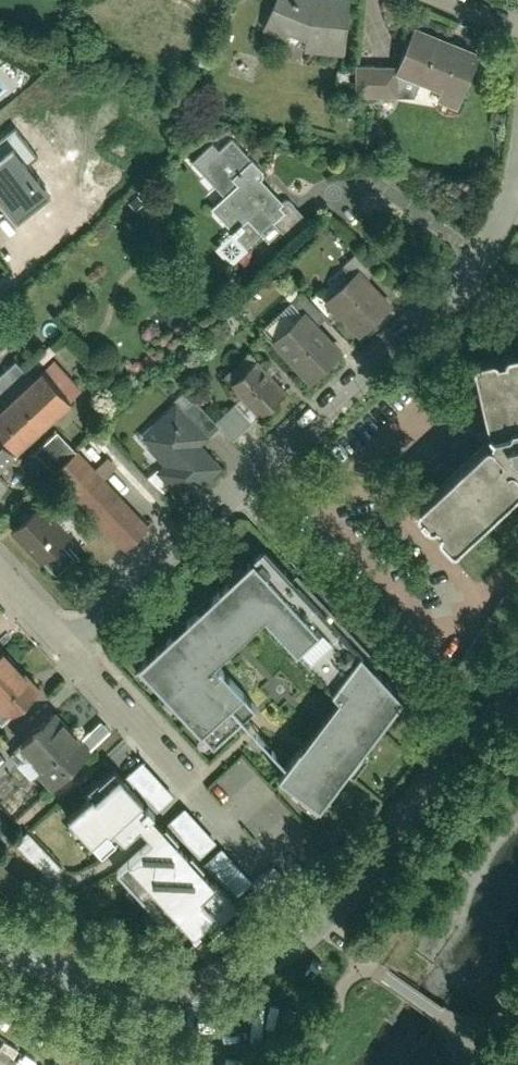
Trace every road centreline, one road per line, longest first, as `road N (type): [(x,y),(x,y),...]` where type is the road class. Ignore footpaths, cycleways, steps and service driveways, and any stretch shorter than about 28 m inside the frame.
road 1 (tertiary): [(0,943),(62,973),(142,992),(213,983),(247,970),(324,914),(517,671)]
road 2 (residential): [(71,648),(475,266),(517,177)]
road 3 (residential): [(71,648),(258,863)]

